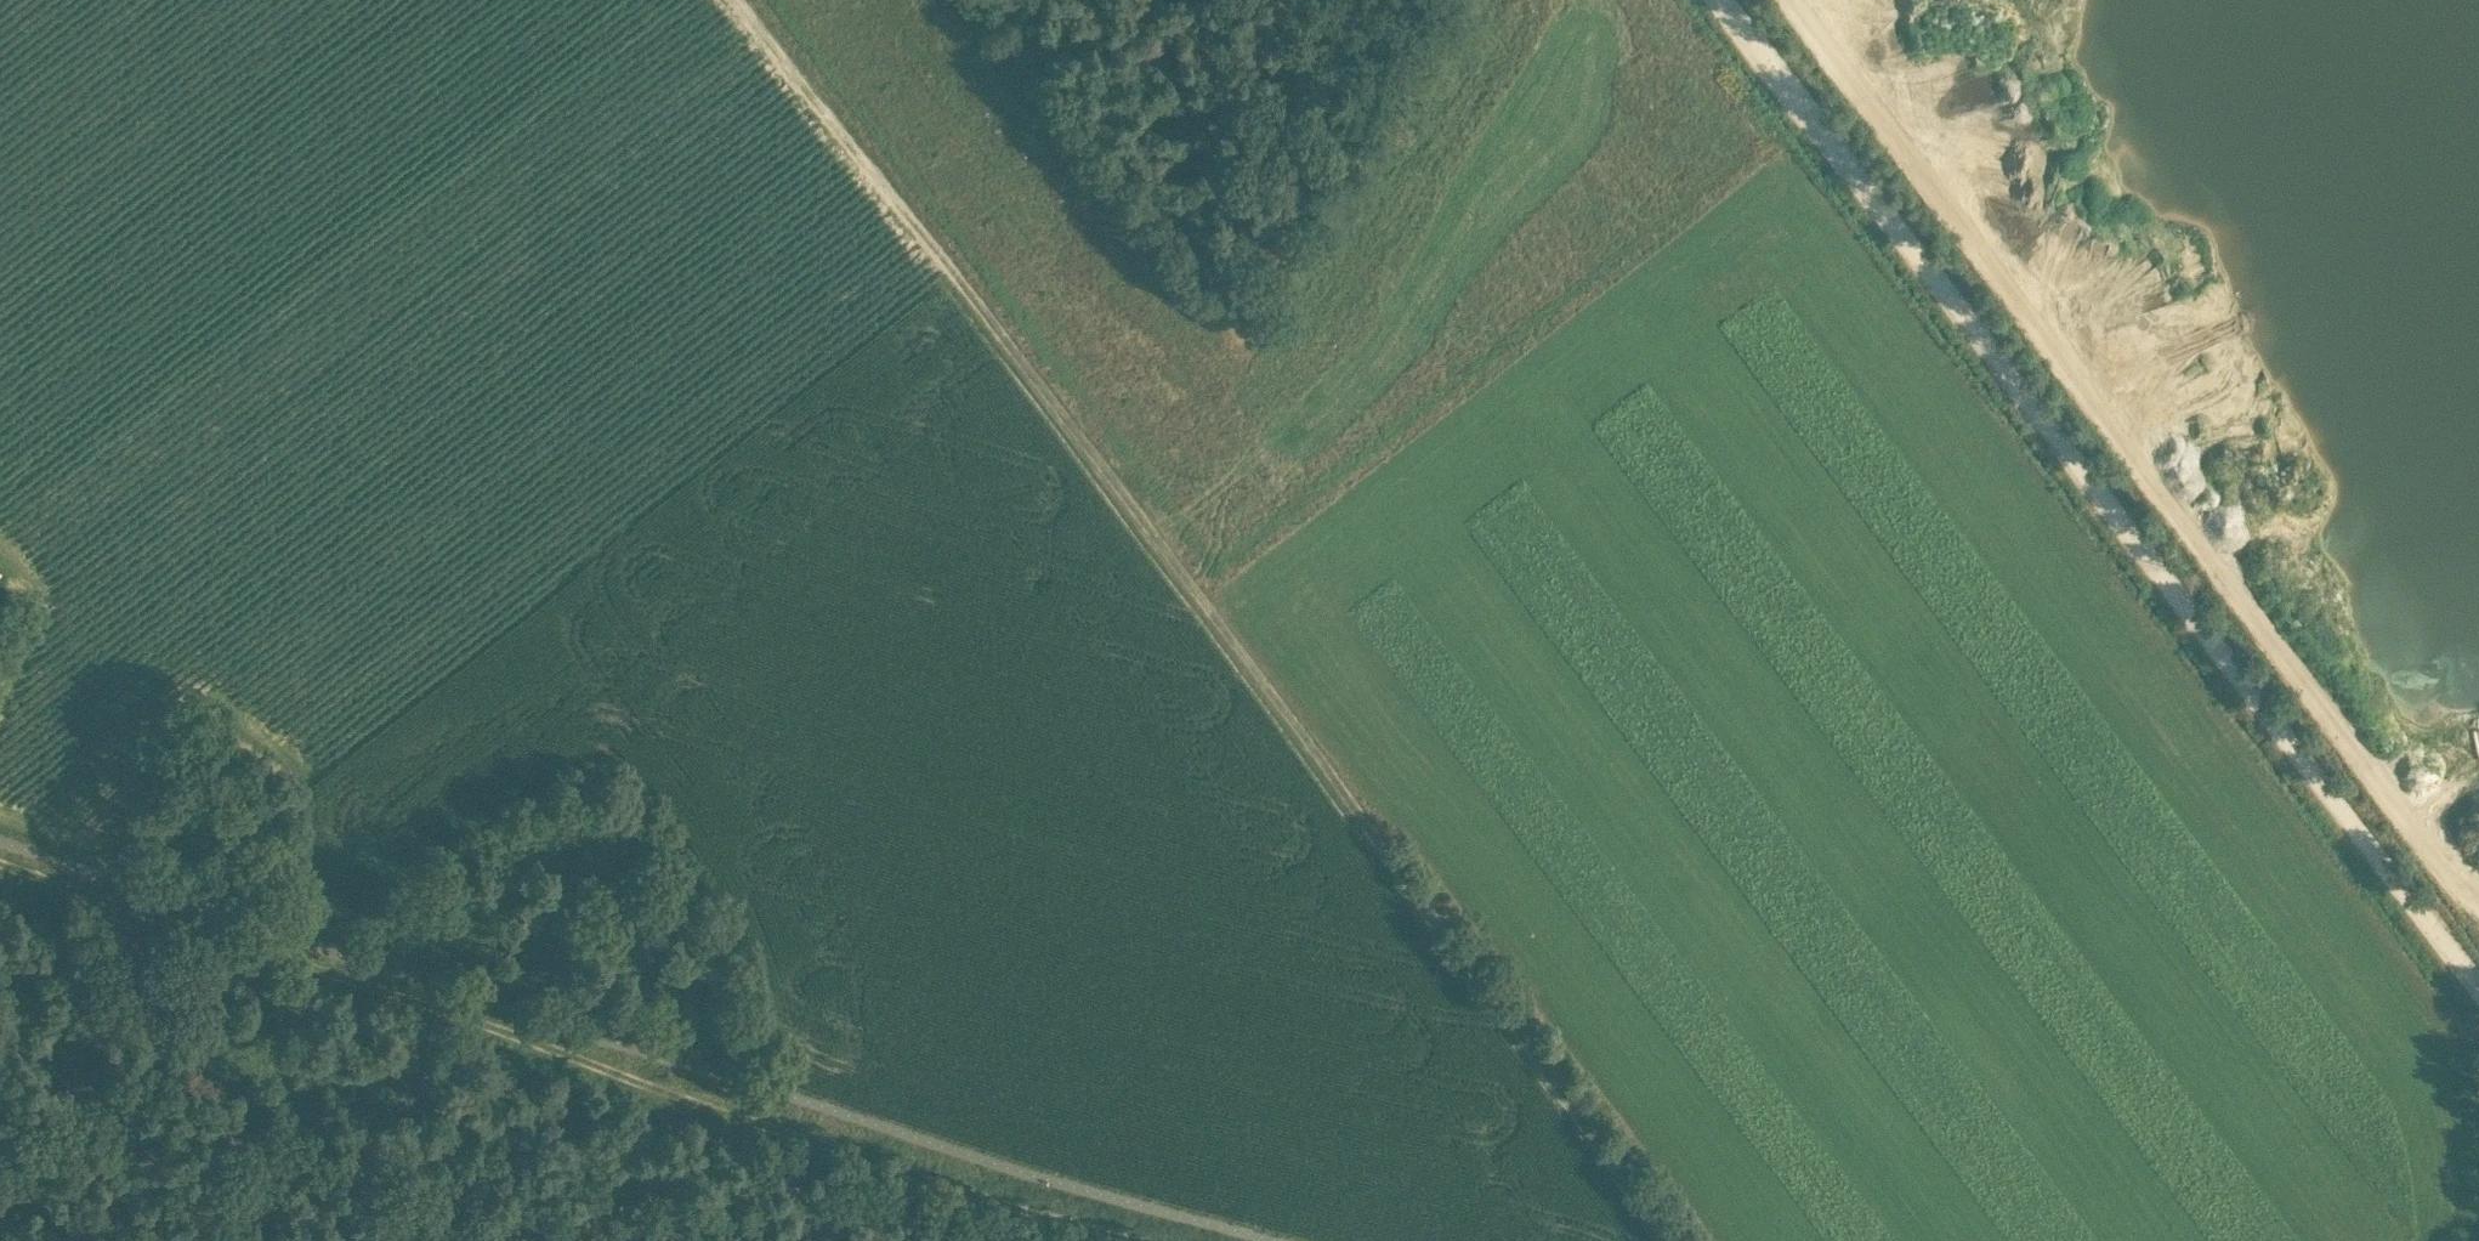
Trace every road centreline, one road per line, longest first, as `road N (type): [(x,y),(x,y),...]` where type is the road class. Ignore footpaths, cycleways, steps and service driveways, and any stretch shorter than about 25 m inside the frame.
road 1 (track): [(743,0),(1229,633),(1681,1240)]
road 2 (track): [(2478,993),(1979,322),(1727,0)]
road 3 (track): [(0,858),(995,1197),(1158,1240)]

